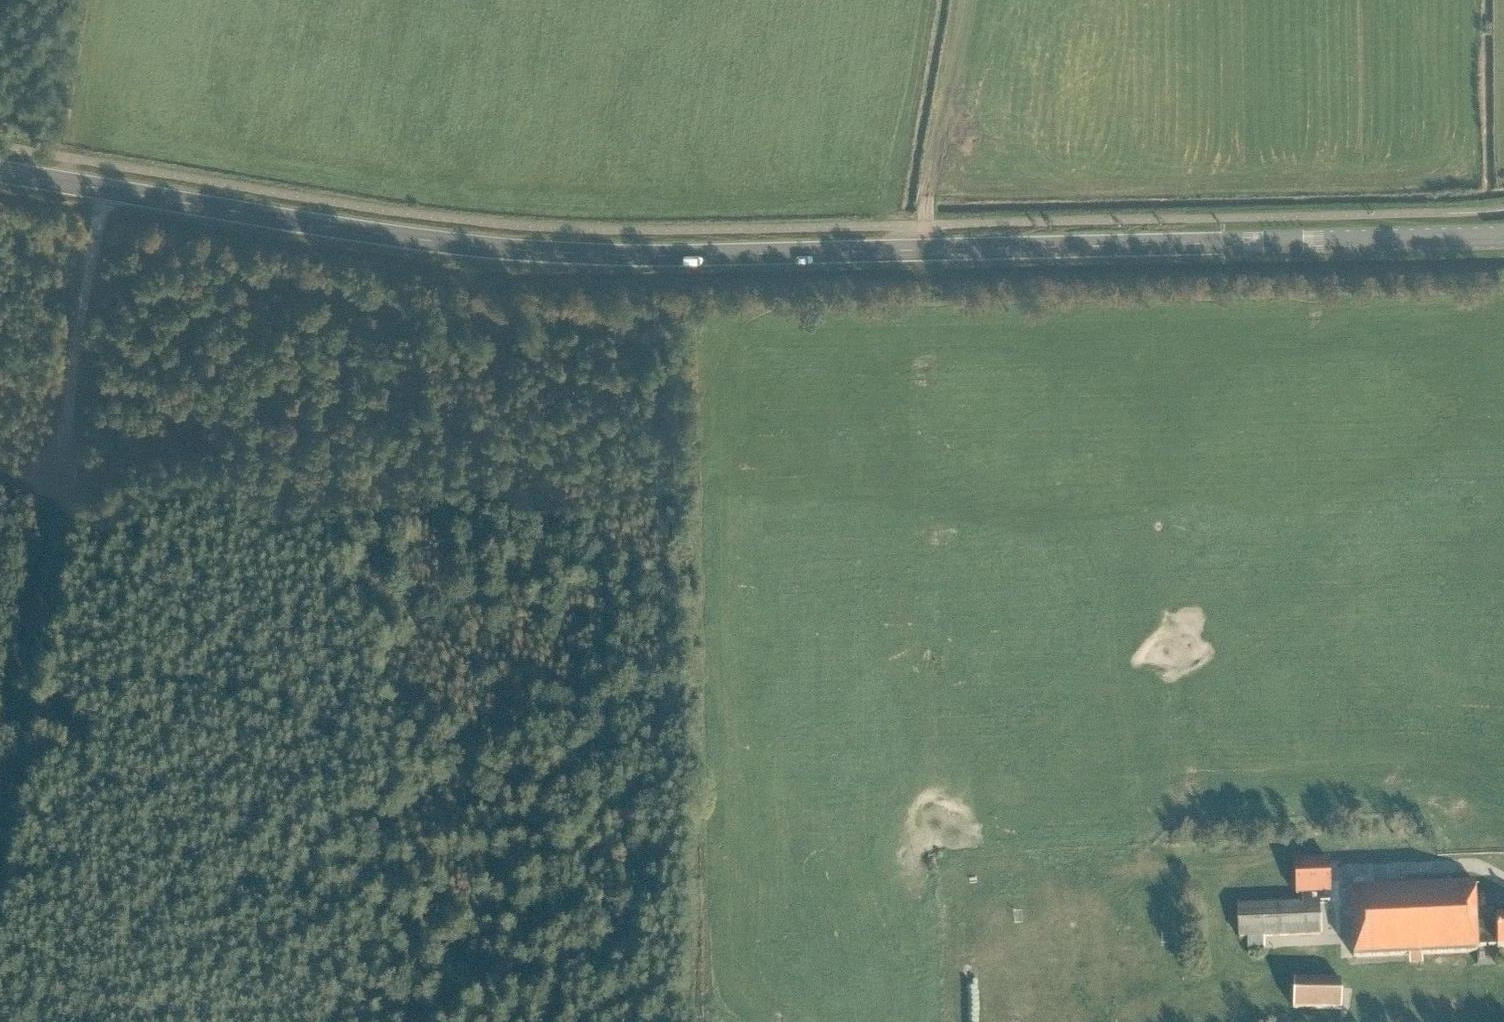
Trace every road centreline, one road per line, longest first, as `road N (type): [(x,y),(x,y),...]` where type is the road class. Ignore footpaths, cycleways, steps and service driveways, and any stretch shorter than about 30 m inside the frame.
road 1 (secondary): [(1503,233),(727,249),(483,246),(0,166)]
road 2 (track): [(0,805),(109,185)]

